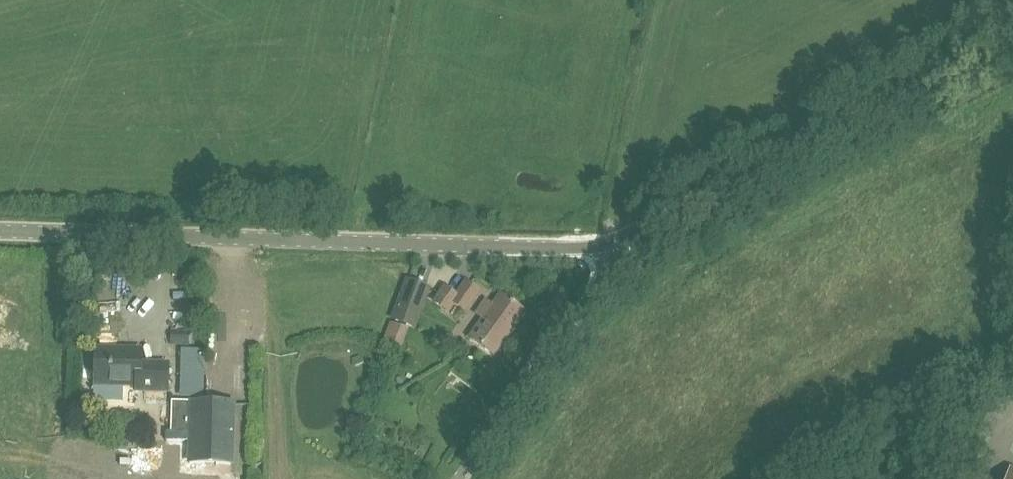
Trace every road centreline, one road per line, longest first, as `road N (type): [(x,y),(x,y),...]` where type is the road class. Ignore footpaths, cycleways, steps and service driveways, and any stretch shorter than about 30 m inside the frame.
road 1 (unclassified): [(627,242),(554,248),(0,234)]
road 2 (unclassified): [(627,242),(1012,58)]
road 3 (unclassified): [(456,478),(627,242)]

